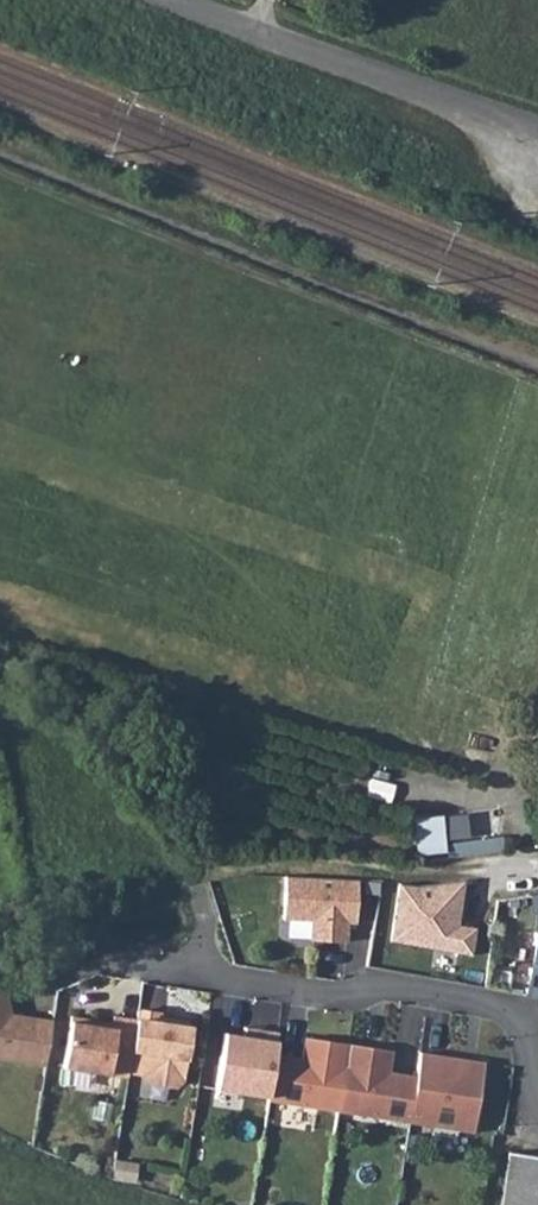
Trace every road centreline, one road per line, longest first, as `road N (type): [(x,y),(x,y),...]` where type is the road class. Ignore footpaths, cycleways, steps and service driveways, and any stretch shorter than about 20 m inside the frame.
road 1 (track): [(537,368),(0,155)]
road 2 (residential): [(164,0),(537,132)]

